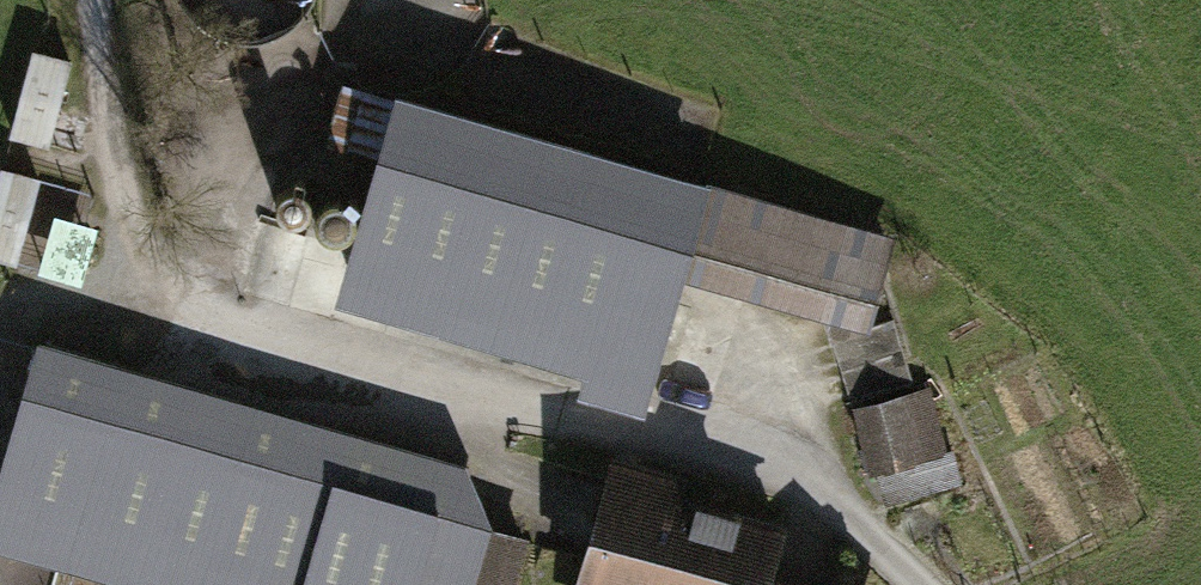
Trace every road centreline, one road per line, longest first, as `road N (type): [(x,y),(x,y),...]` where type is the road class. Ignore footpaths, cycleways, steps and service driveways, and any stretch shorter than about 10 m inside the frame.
road 1 (track): [(79,0),(166,258),(806,485),(937,584)]

